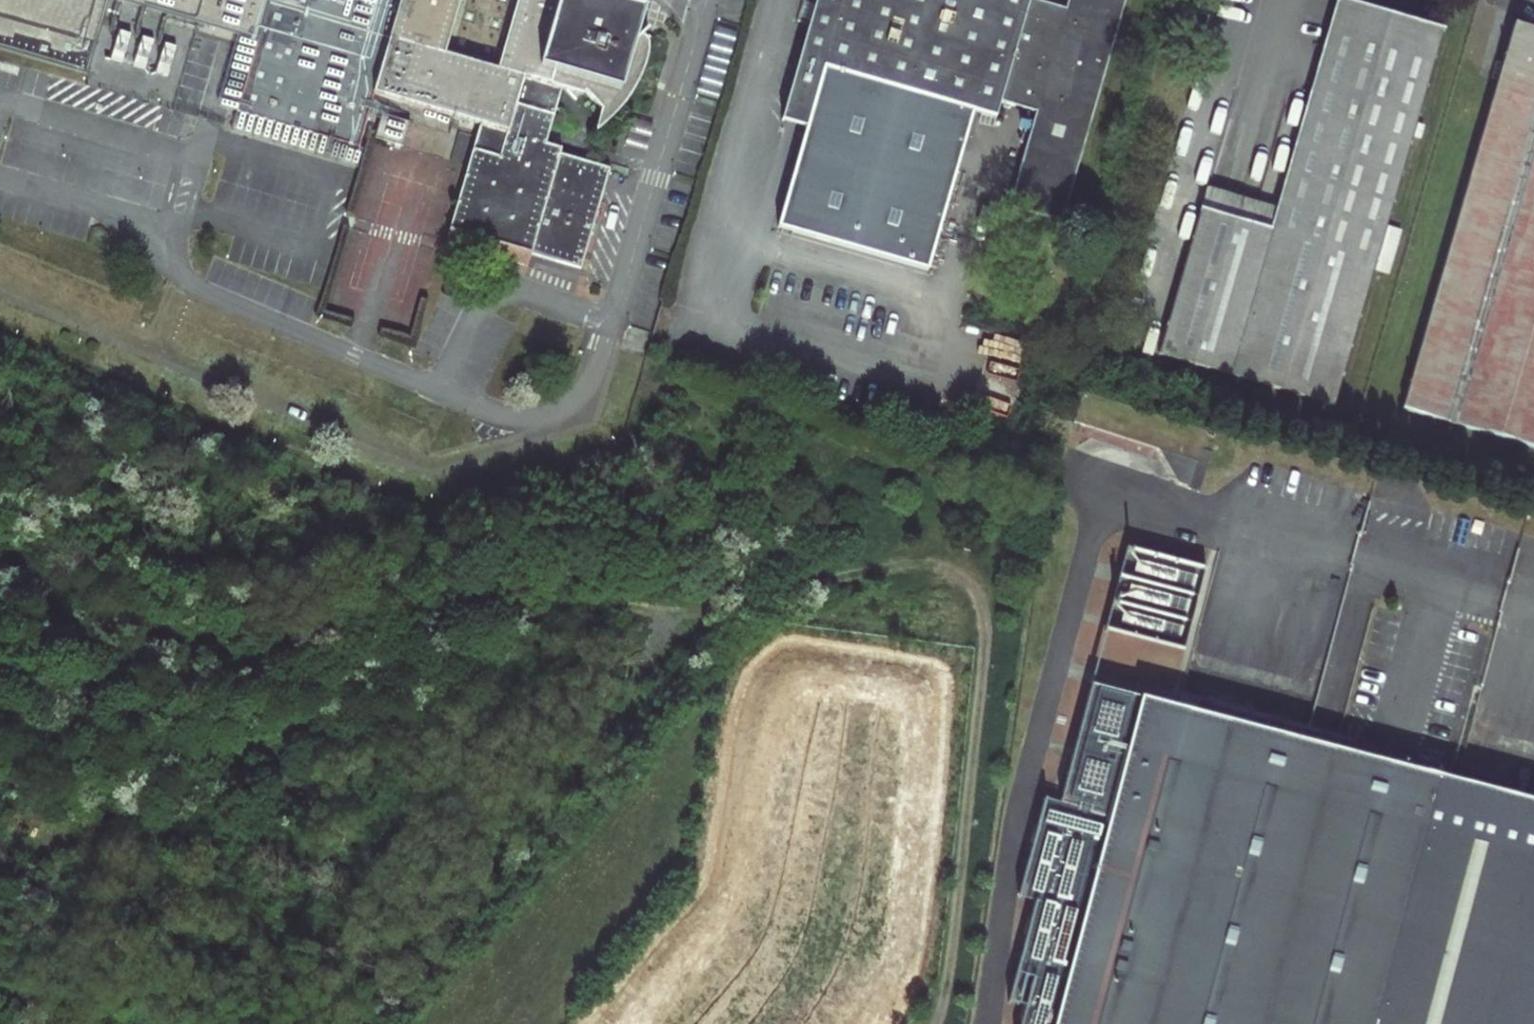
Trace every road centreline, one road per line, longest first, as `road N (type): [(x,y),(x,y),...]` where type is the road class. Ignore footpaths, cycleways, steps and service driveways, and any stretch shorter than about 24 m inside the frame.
road 1 (track): [(938,1023),(987,648),(985,599),(976,582),(960,570),(922,563),(714,606),(616,597)]

